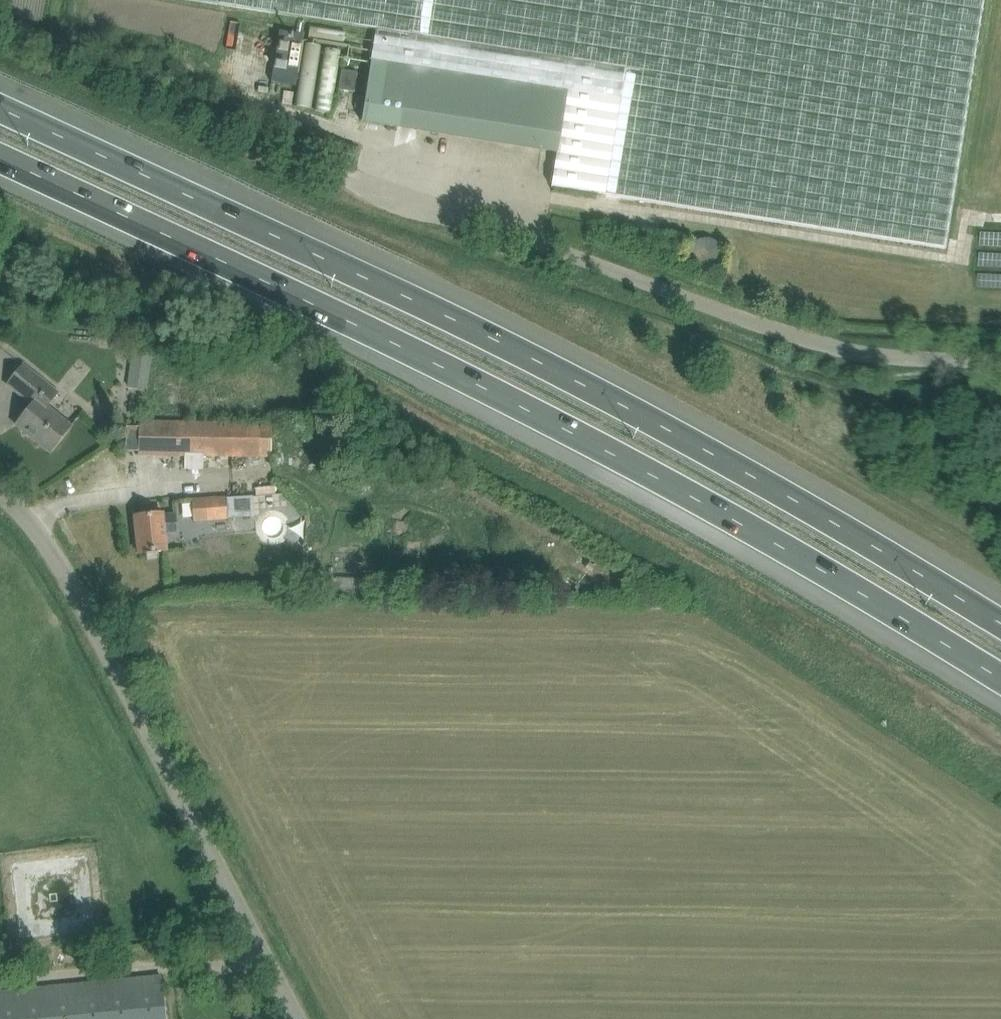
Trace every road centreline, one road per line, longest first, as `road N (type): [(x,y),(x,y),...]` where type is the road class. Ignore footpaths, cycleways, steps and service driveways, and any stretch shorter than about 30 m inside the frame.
road 1 (motorway): [(1000,607),(440,294),(0,92)]
road 2 (motorway): [(0,166),(411,358),(751,534),(1000,676)]
road 3 (unclassified): [(1000,359),(883,353),(776,330),(338,168)]
road 4 (unclassified): [(299,1018),(63,574),(0,496)]
road 5 (track): [(0,23),(338,168)]

